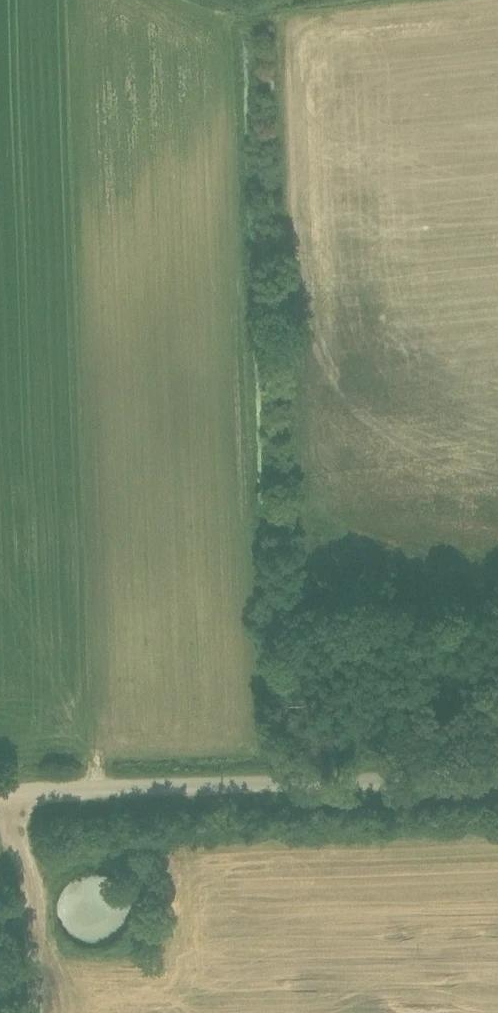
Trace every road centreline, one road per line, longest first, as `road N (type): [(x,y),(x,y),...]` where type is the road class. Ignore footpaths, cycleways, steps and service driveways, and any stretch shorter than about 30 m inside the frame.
road 1 (residential): [(0,792),(497,775)]

